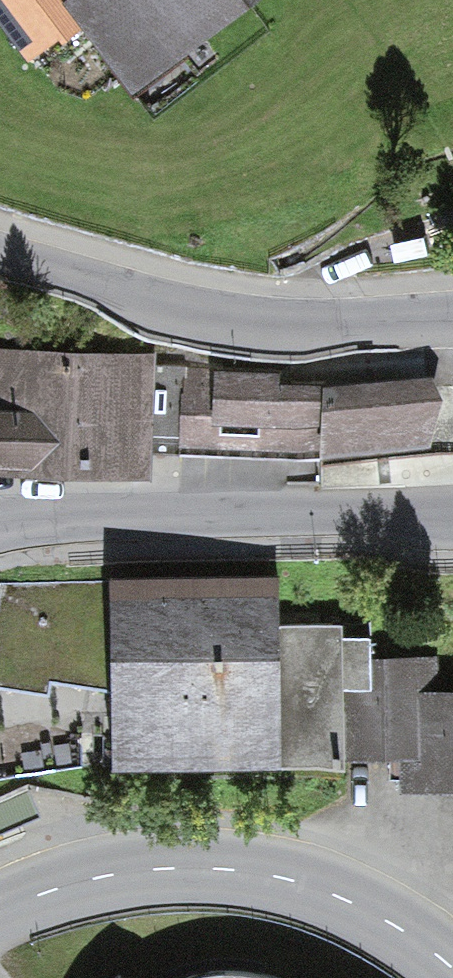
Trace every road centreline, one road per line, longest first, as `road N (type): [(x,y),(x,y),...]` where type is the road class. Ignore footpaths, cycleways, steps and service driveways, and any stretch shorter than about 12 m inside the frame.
road 1 (tertiary): [(0,911),(112,872),(255,870),(340,898),(452,971)]
road 2 (residential): [(452,319),(230,317),(0,257)]
road 3 (residential): [(0,522),(452,510)]

